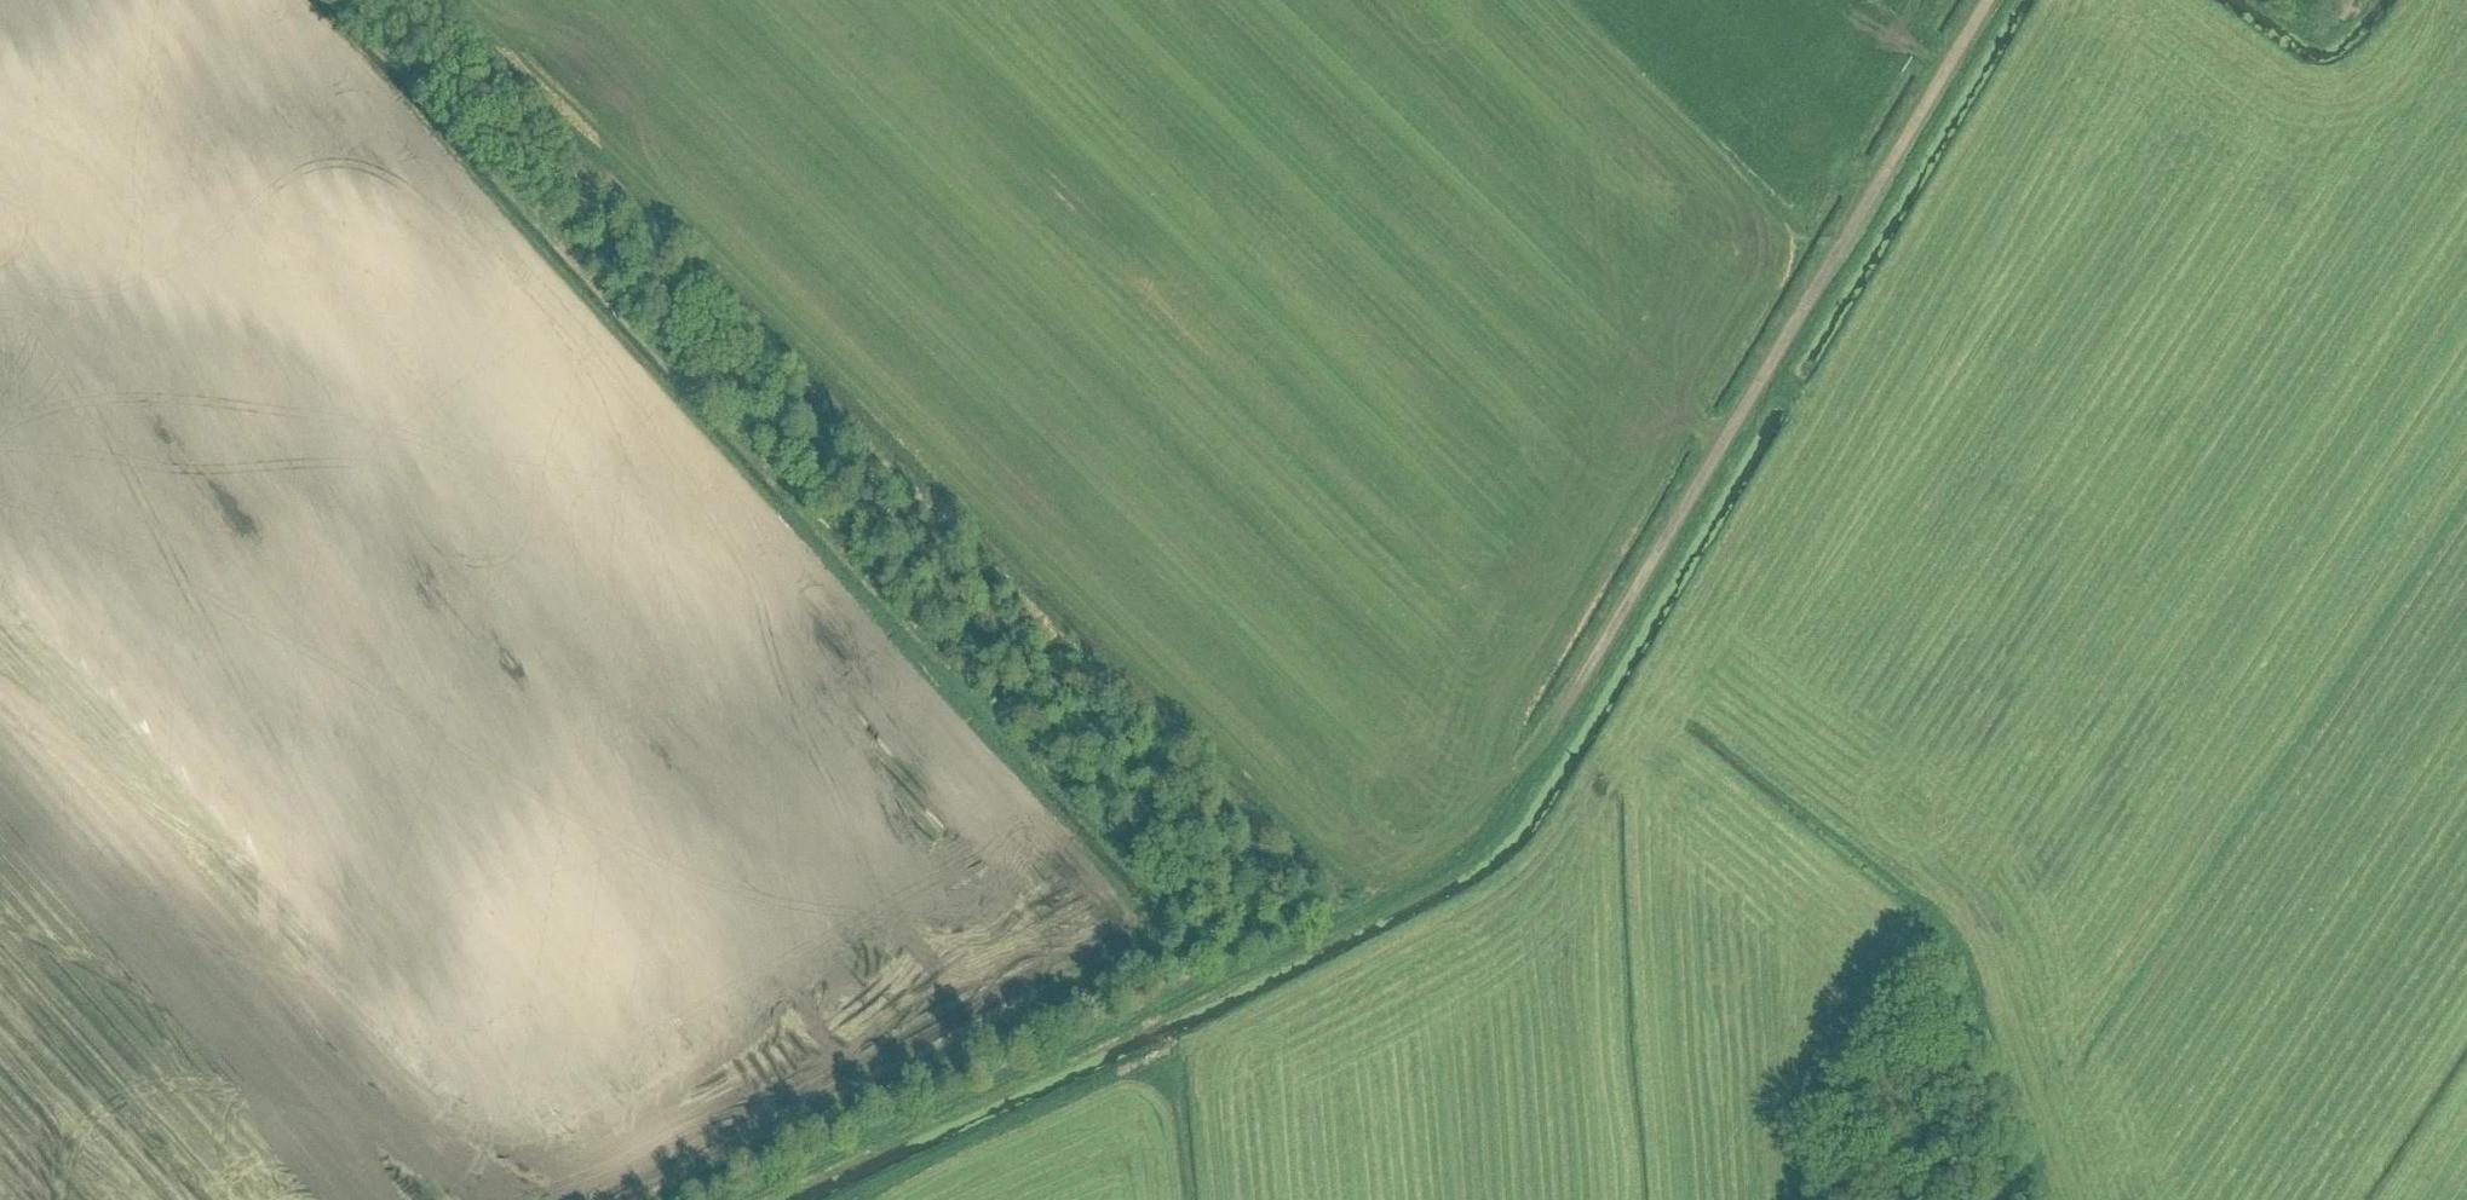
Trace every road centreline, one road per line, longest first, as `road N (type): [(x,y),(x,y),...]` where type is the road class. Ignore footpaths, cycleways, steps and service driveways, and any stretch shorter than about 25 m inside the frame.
road 1 (track): [(746,1199),(1346,919),(1464,848),(1529,774),(1556,724)]
road 2 (unclassified): [(1989,0),(1556,724)]
road 3 (track): [(1162,892),(1207,882),(1346,919)]

